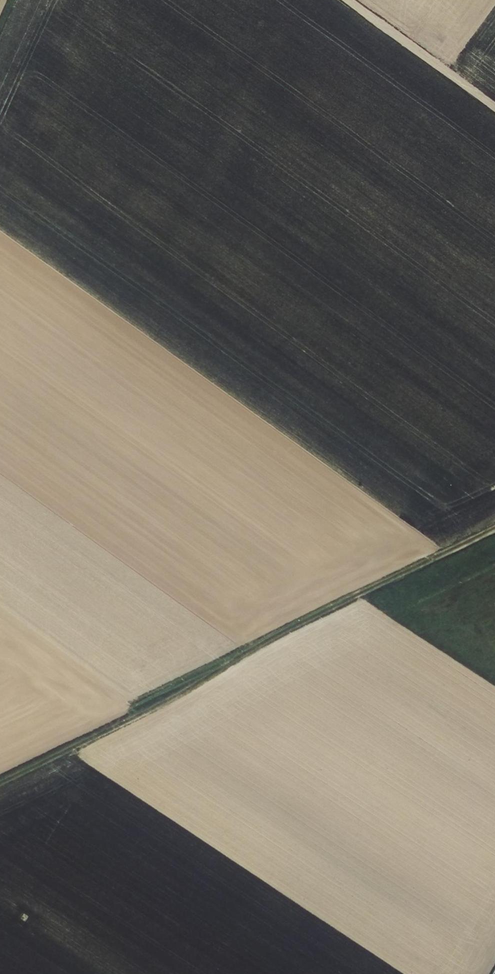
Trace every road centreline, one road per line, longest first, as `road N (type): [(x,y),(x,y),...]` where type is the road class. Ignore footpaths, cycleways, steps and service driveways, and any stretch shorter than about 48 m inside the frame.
road 1 (track): [(494,528),(262,641),(0,784)]
road 2 (track): [(494,110),(344,0)]

